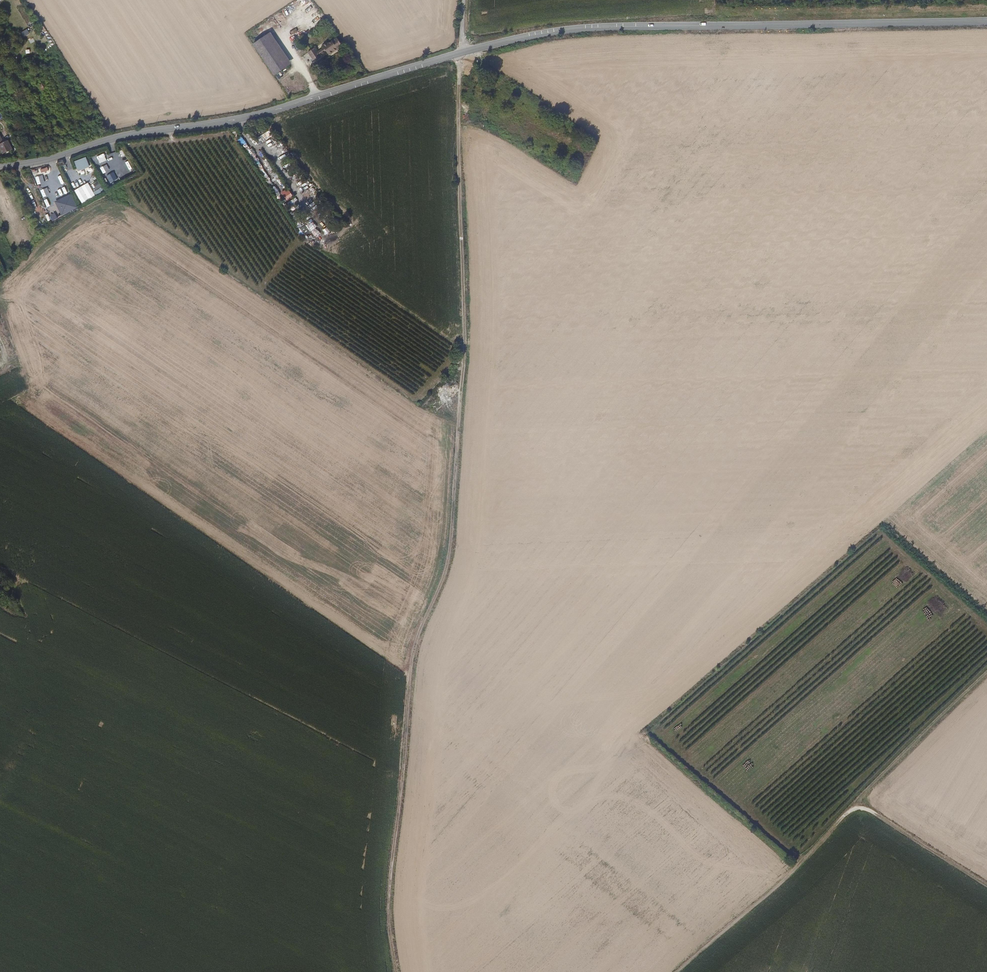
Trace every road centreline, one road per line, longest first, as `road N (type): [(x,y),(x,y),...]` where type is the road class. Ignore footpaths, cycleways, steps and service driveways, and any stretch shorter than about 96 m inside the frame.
road 1 (unclassified): [(986,23),(604,32),(465,58),(255,121),(119,141),(0,170)]
road 2 (track): [(458,60),(464,360),(455,501),(448,566),(413,652),(388,905),(396,971)]
road 3 (track): [(679,971),(859,808),(986,885)]

